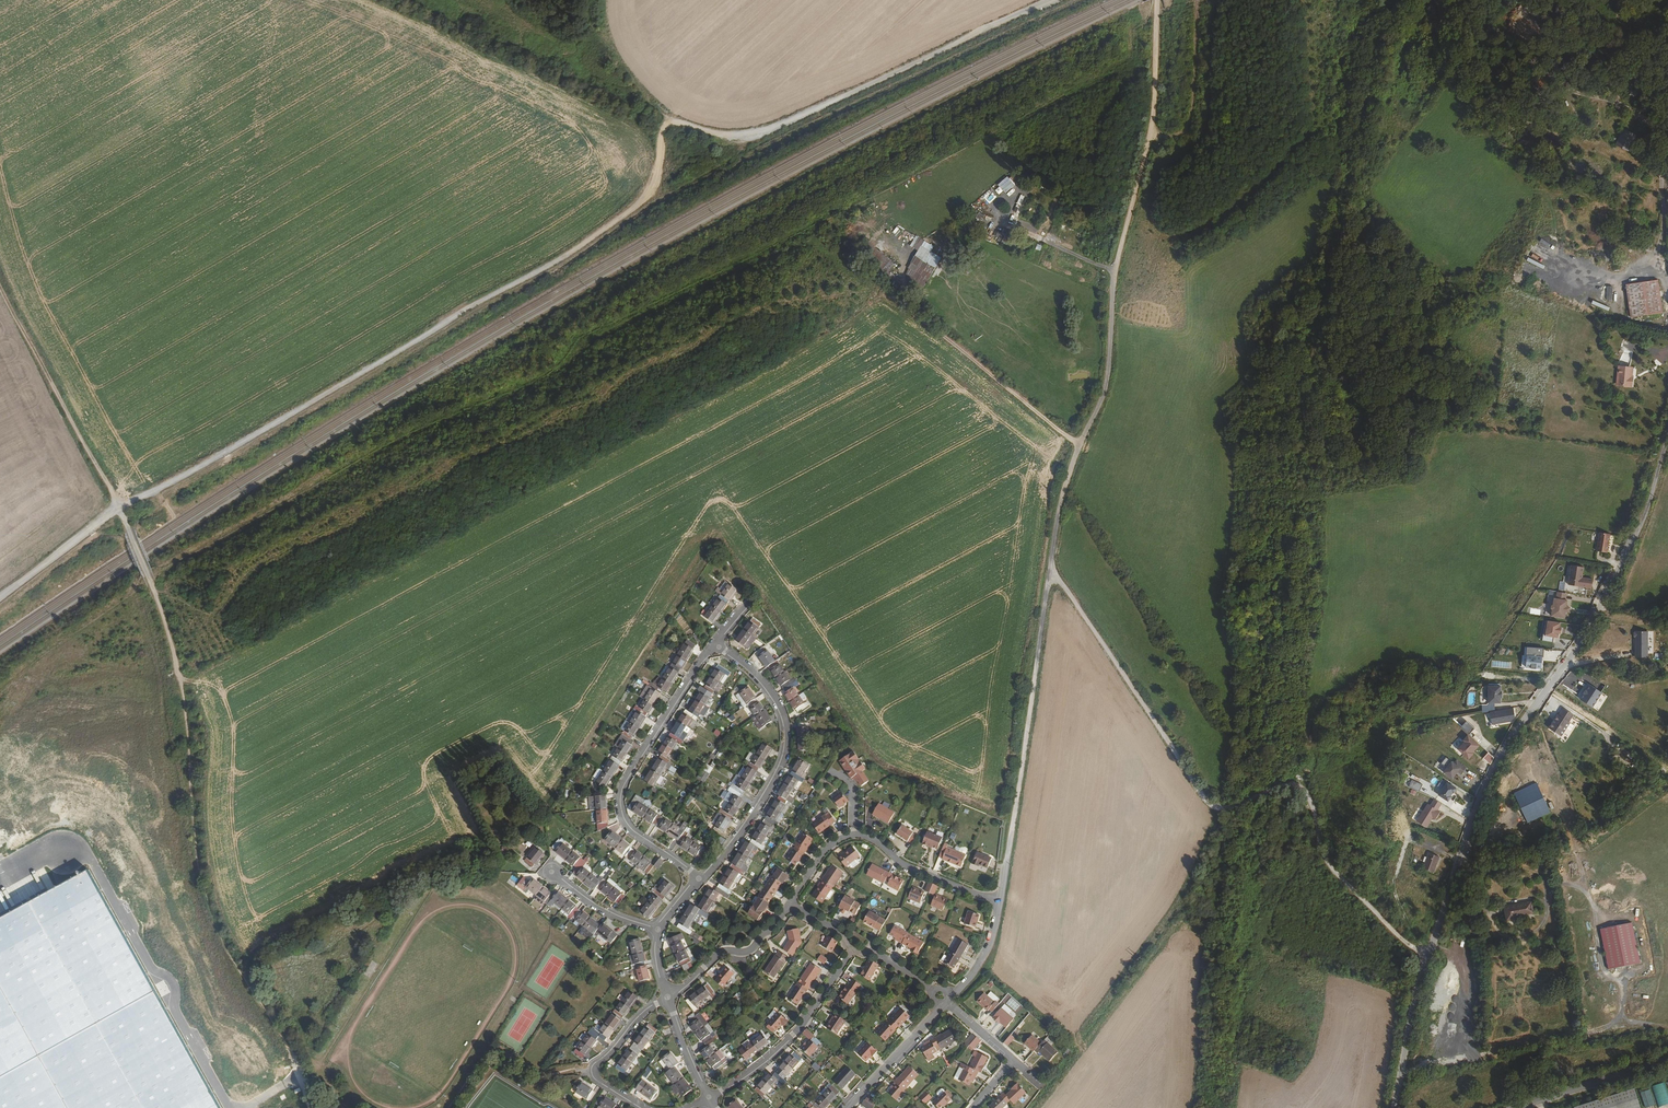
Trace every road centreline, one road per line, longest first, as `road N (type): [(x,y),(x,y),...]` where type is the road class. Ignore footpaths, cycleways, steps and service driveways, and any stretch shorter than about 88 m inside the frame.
road 1 (unclassified): [(1054,0),(766,133),(729,138),(669,126),(655,187),(586,242),(119,506),(0,598)]
road 2 (track): [(0,278),(119,506),(168,622),(186,718),(200,883),(222,943),(313,1107)]
road 3 (unclassified): [(1667,453),(1642,534),(1588,633),(1500,753),(1425,955),(1393,1107)]
road 4 (track): [(1425,955),(1328,864),(1302,787),(1287,784),(1224,809),(1209,804),(1050,572)]
road 5 (unclassified): [(1158,0),(1150,124),(1115,270),(1107,380),(1080,442)]
road 6 (unclassified): [(1080,442),(1054,544),(1009,855)]
road 7 (residential): [(719,648),(696,666),(621,791),(621,815),(634,833),(699,879)]
road 8 (residential): [(719,648),(779,701),(788,750),(744,831),(699,879)]
road 9 (track): [(491,0),(601,78),(620,87),(639,84),(598,33),(584,0)]
road 10 (residential): [(792,907),(820,855),(855,833),(916,872),(1001,898)]
road 11 (unclassified): [(897,300),(1080,442)]
road 12 (residential): [(854,948),(793,1035),(709,1097)]
road 13 (tertiary): [(1667,1054),(1515,1107)]
road 14 (residential): [(974,1107),(1007,1070),(1009,1056),(947,1004)]
road 15 (residential): [(850,1107),(947,1004)]
road 16 (residential): [(552,872),(616,919),(657,931)]
road 17 (residential): [(947,1004),(981,959),(1001,898)]

